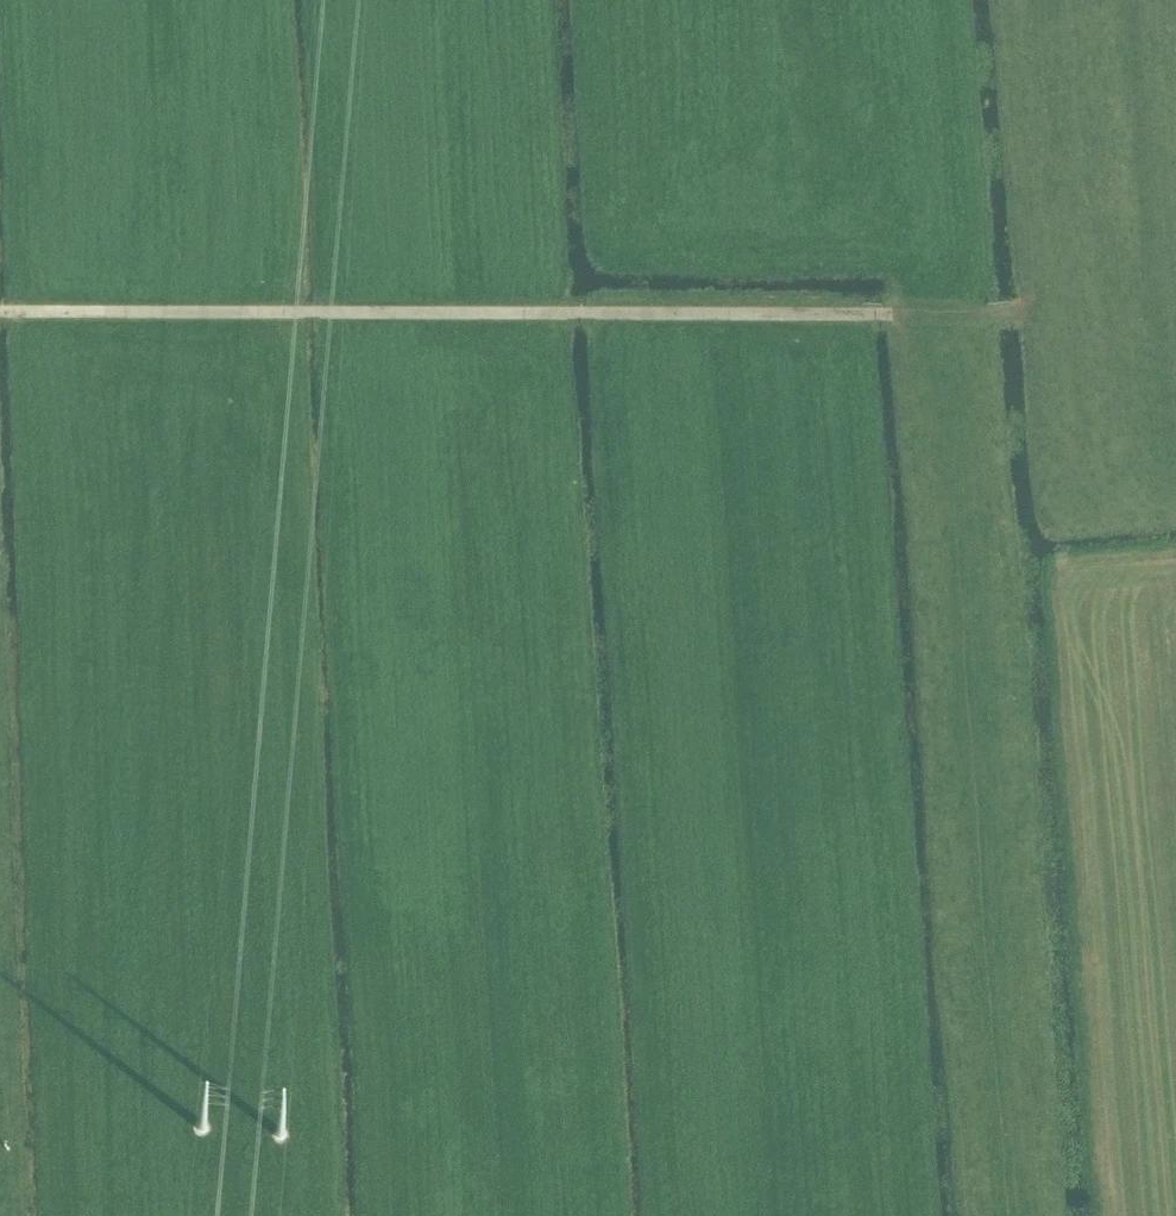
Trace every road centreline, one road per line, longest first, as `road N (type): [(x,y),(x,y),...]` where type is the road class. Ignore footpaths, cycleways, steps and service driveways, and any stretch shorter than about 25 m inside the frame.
road 1 (track): [(0,312),(1038,313)]

